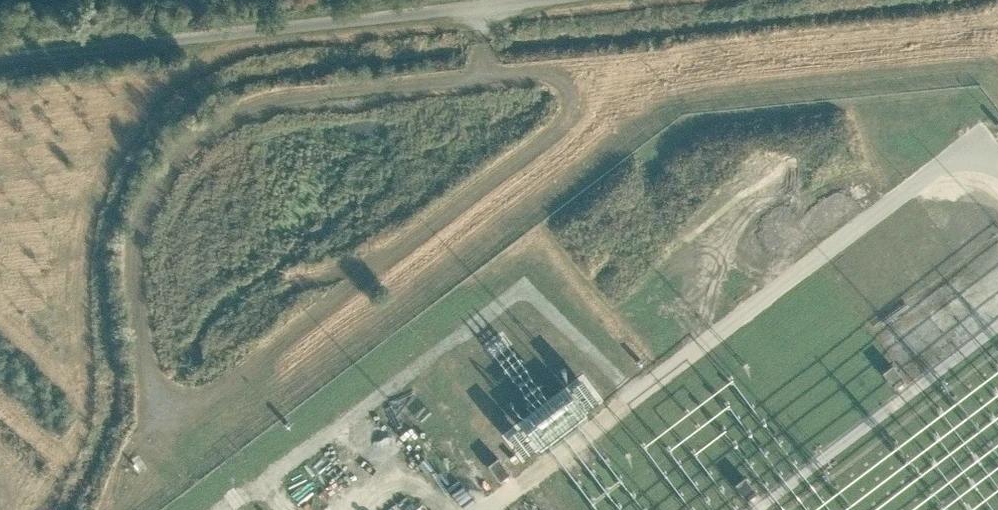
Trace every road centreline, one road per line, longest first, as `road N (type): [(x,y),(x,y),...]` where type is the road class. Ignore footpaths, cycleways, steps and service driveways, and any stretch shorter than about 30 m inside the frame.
road 1 (unclassified): [(0,57),(578,0)]

